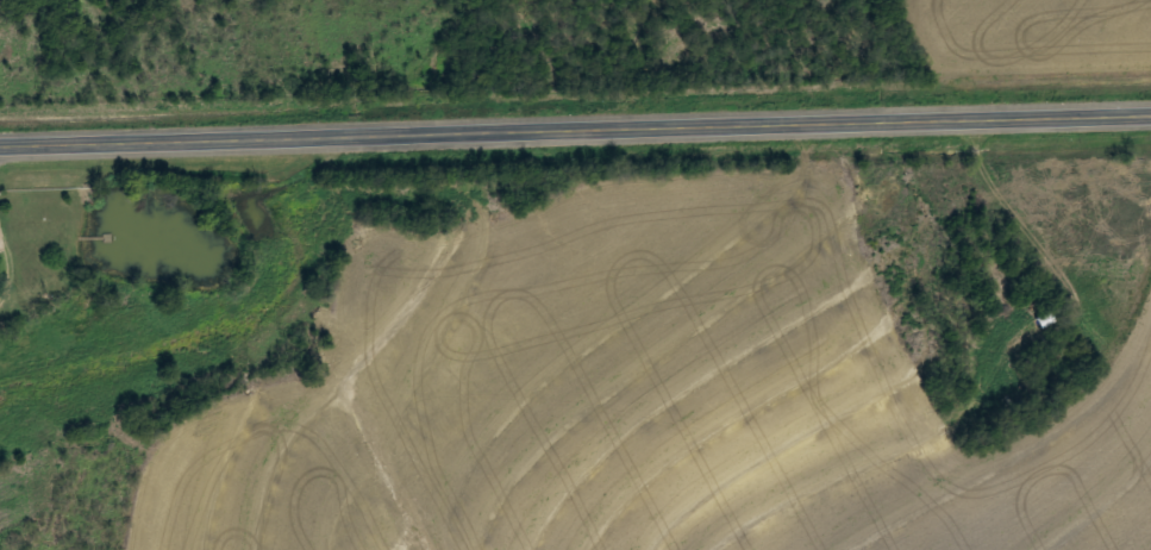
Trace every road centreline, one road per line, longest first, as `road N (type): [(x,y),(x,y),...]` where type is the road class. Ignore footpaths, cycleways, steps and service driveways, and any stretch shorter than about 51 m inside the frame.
road 1 (secondary): [(0,145),(1150,114)]

